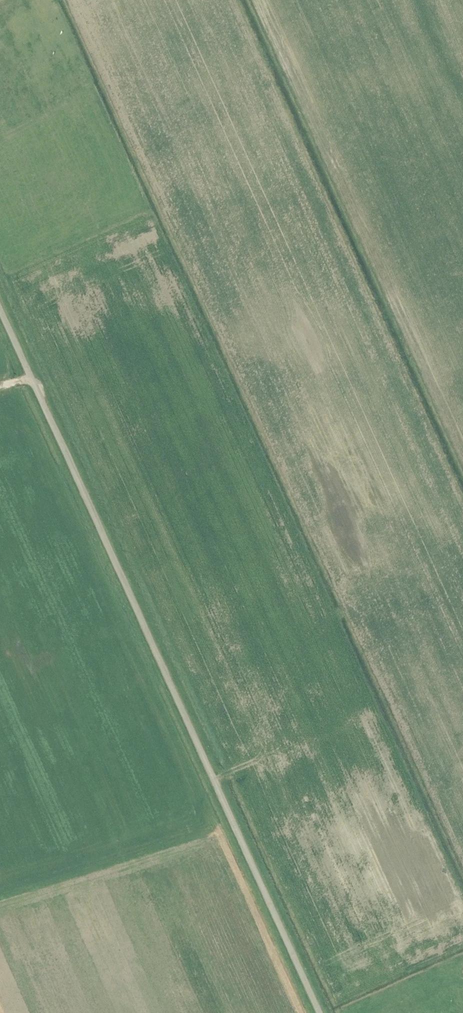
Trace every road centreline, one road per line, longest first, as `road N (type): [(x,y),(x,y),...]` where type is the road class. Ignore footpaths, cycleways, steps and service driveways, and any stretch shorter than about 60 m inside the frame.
road 1 (unclassified): [(0,311),(316,1012)]

